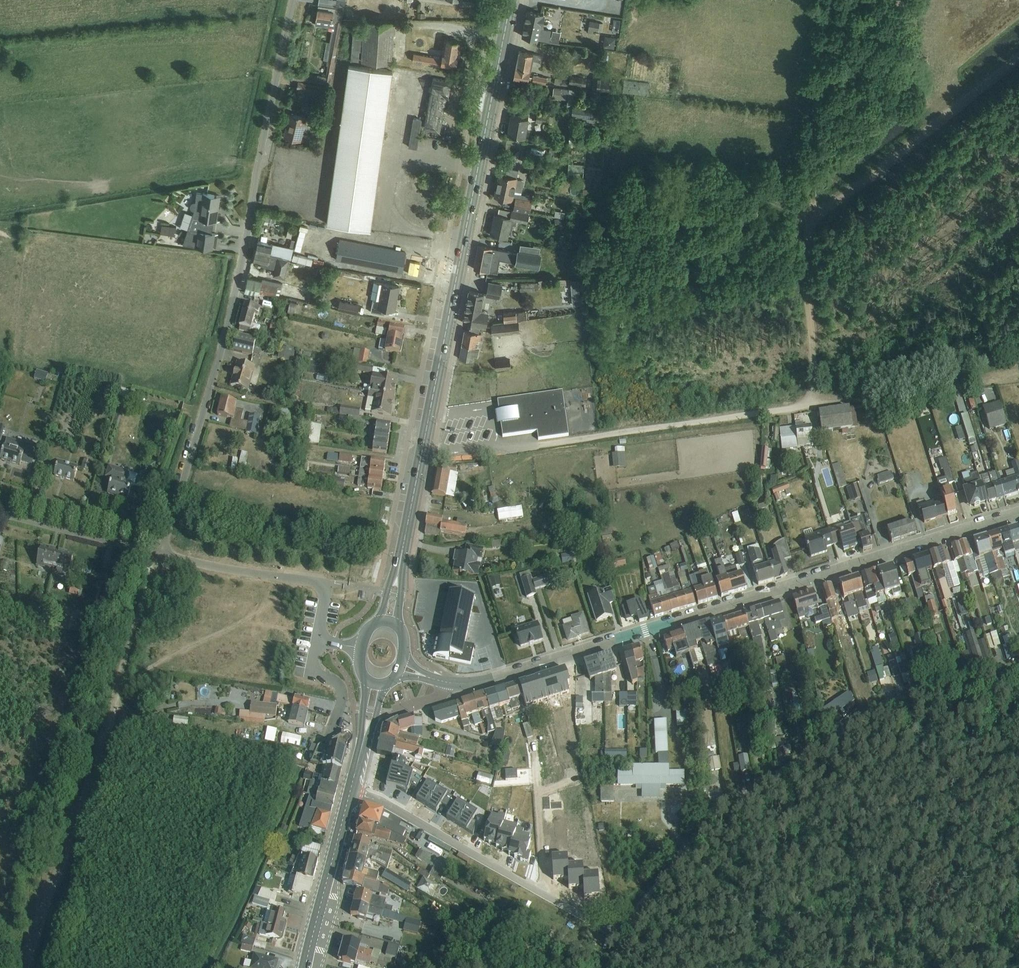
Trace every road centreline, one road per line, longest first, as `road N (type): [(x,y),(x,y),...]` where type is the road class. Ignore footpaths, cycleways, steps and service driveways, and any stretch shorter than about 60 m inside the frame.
road 1 (tertiary): [(1018,513),(493,679),(461,684),(424,676)]
road 2 (track): [(1018,131),(925,201),(900,262),(835,324),(815,385),(934,370),(957,359),(985,335),(1018,274)]
road 3 (residential): [(163,554),(247,235),(290,0)]
road 4 (primary): [(403,547),(511,0)]
road 5 (track): [(632,924),(724,806),(915,689),(1018,670)]
road 6 (track): [(350,791),(402,811),(620,935)]
road 7 (primary): [(305,967),(365,735)]
road 8 (residential): [(163,554),(0,511)]
road 9 (residential): [(315,581),(163,554)]

